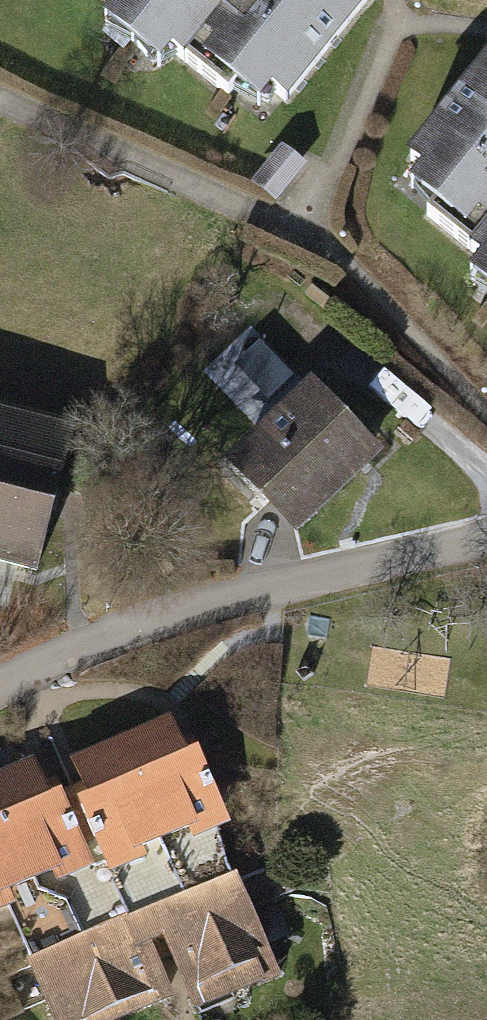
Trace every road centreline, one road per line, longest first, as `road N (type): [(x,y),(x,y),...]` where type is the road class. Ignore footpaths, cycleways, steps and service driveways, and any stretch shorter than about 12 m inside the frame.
road 1 (track): [(272,588),(82,644),(0,684)]
road 2 (track): [(486,540),(272,588)]

